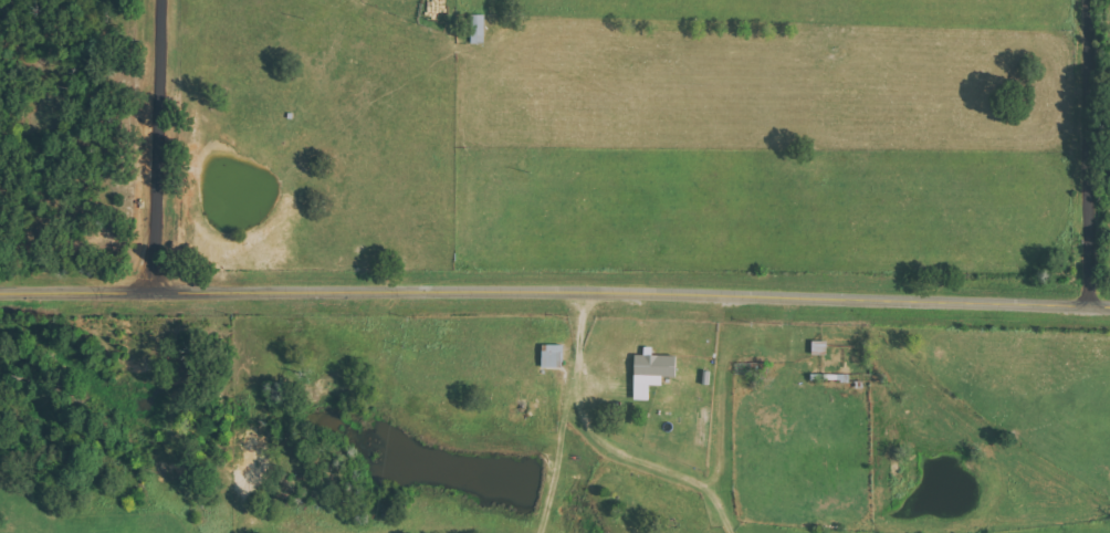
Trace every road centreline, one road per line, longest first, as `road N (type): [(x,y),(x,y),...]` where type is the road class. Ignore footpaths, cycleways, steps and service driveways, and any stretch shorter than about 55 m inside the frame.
road 1 (tertiary): [(1109,304),(464,290),(0,292)]
road 2 (residential): [(160,87),(380,86),(374,0)]
road 3 (residential): [(1091,303),(1094,0)]
road 4 (residential): [(156,291),(162,0)]

